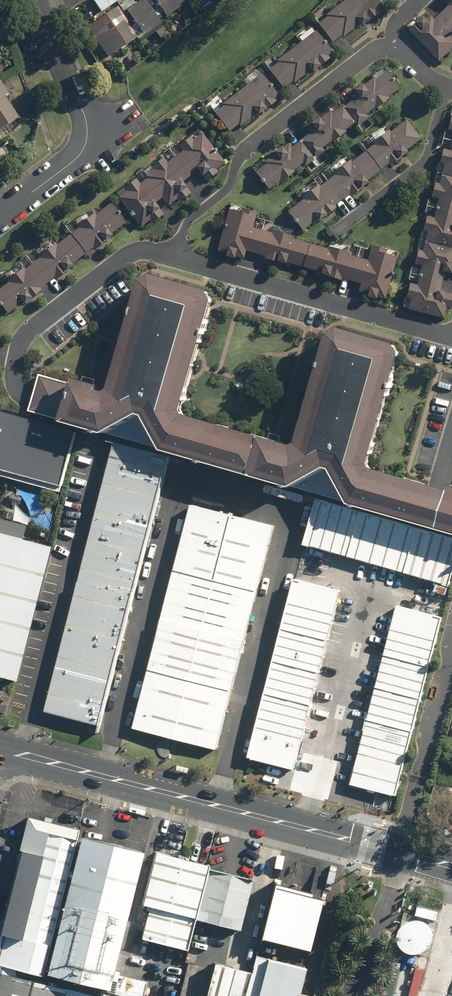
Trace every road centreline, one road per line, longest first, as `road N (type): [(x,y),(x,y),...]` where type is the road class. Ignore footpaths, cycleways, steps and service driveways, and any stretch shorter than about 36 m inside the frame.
road 1 (tertiary): [(451,866),(0,751)]
road 2 (residential): [(0,218),(86,141),(85,117),(35,0)]

